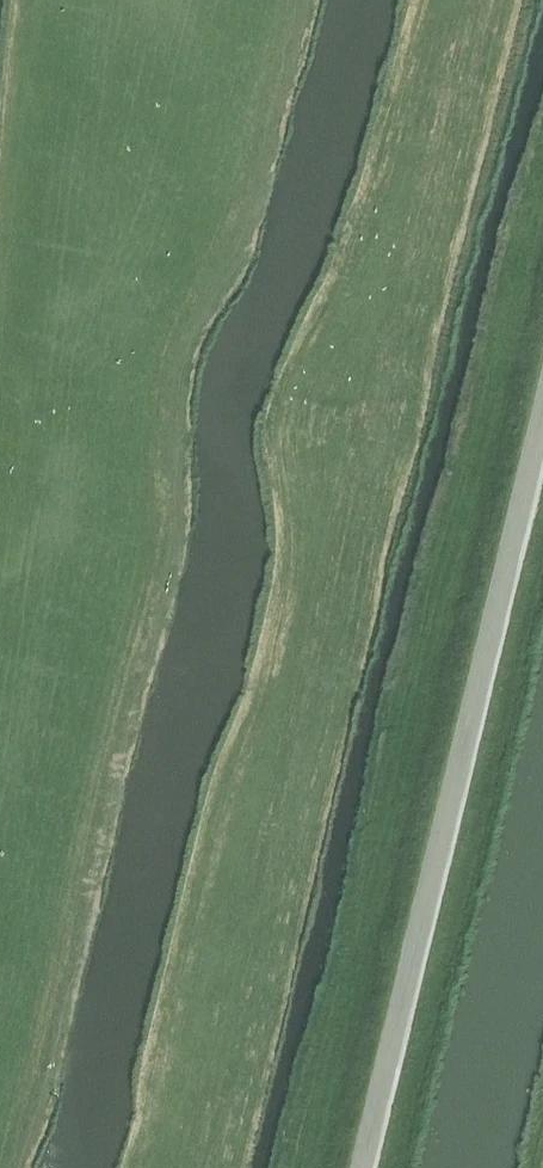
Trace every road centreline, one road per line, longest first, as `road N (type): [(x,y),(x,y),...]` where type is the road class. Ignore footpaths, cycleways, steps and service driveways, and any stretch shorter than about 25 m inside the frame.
road 1 (tertiary): [(367,1167),(542,442)]

